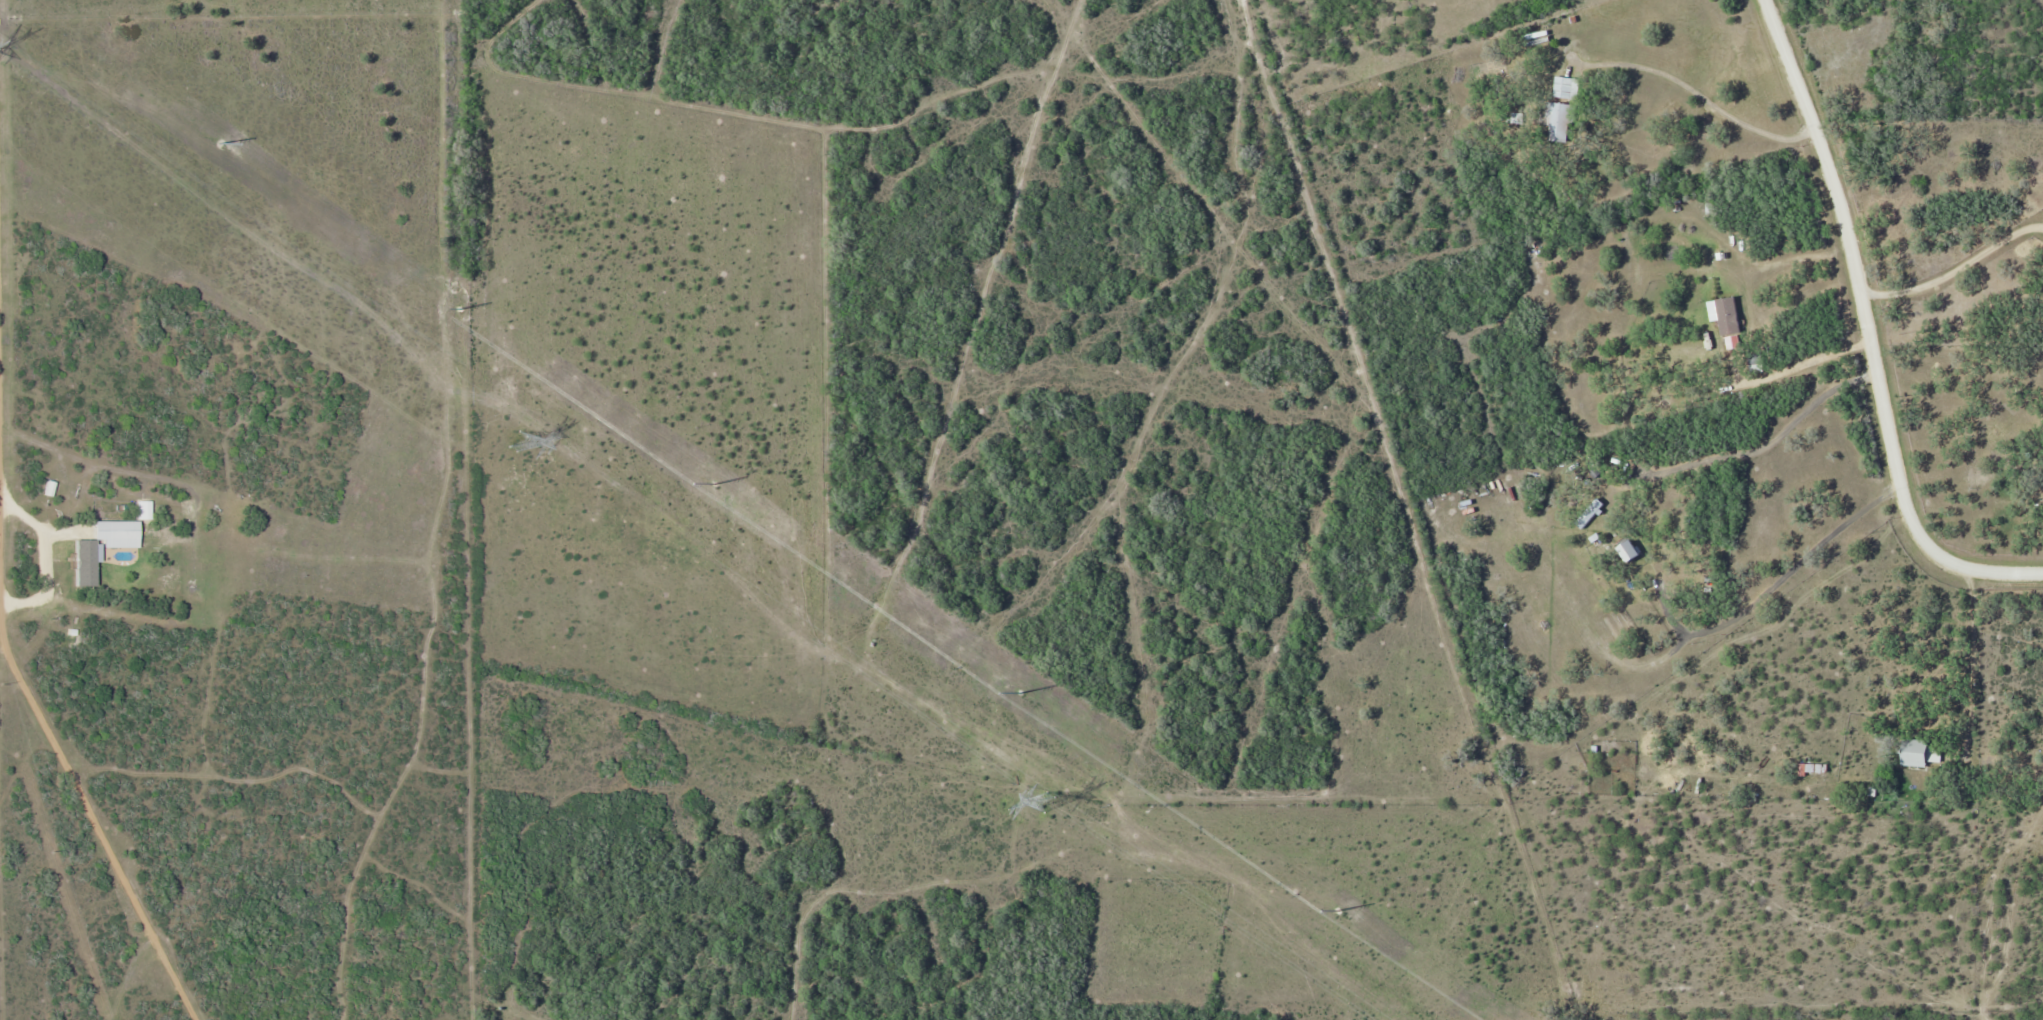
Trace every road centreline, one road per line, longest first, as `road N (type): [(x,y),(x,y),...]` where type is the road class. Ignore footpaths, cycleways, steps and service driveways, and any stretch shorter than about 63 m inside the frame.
road 1 (residential): [(2042,571),(1948,562),(1910,521),(1859,293),(1768,0)]

